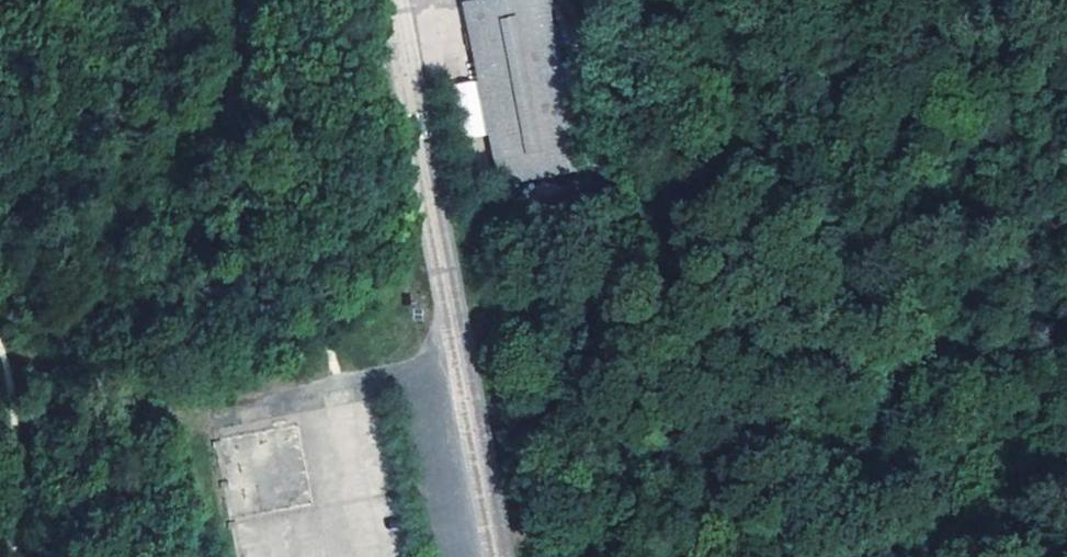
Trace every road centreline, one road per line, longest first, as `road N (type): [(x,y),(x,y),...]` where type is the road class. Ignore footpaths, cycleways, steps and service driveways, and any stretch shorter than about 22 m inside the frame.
road 1 (unclassified): [(391,0),(497,556)]

